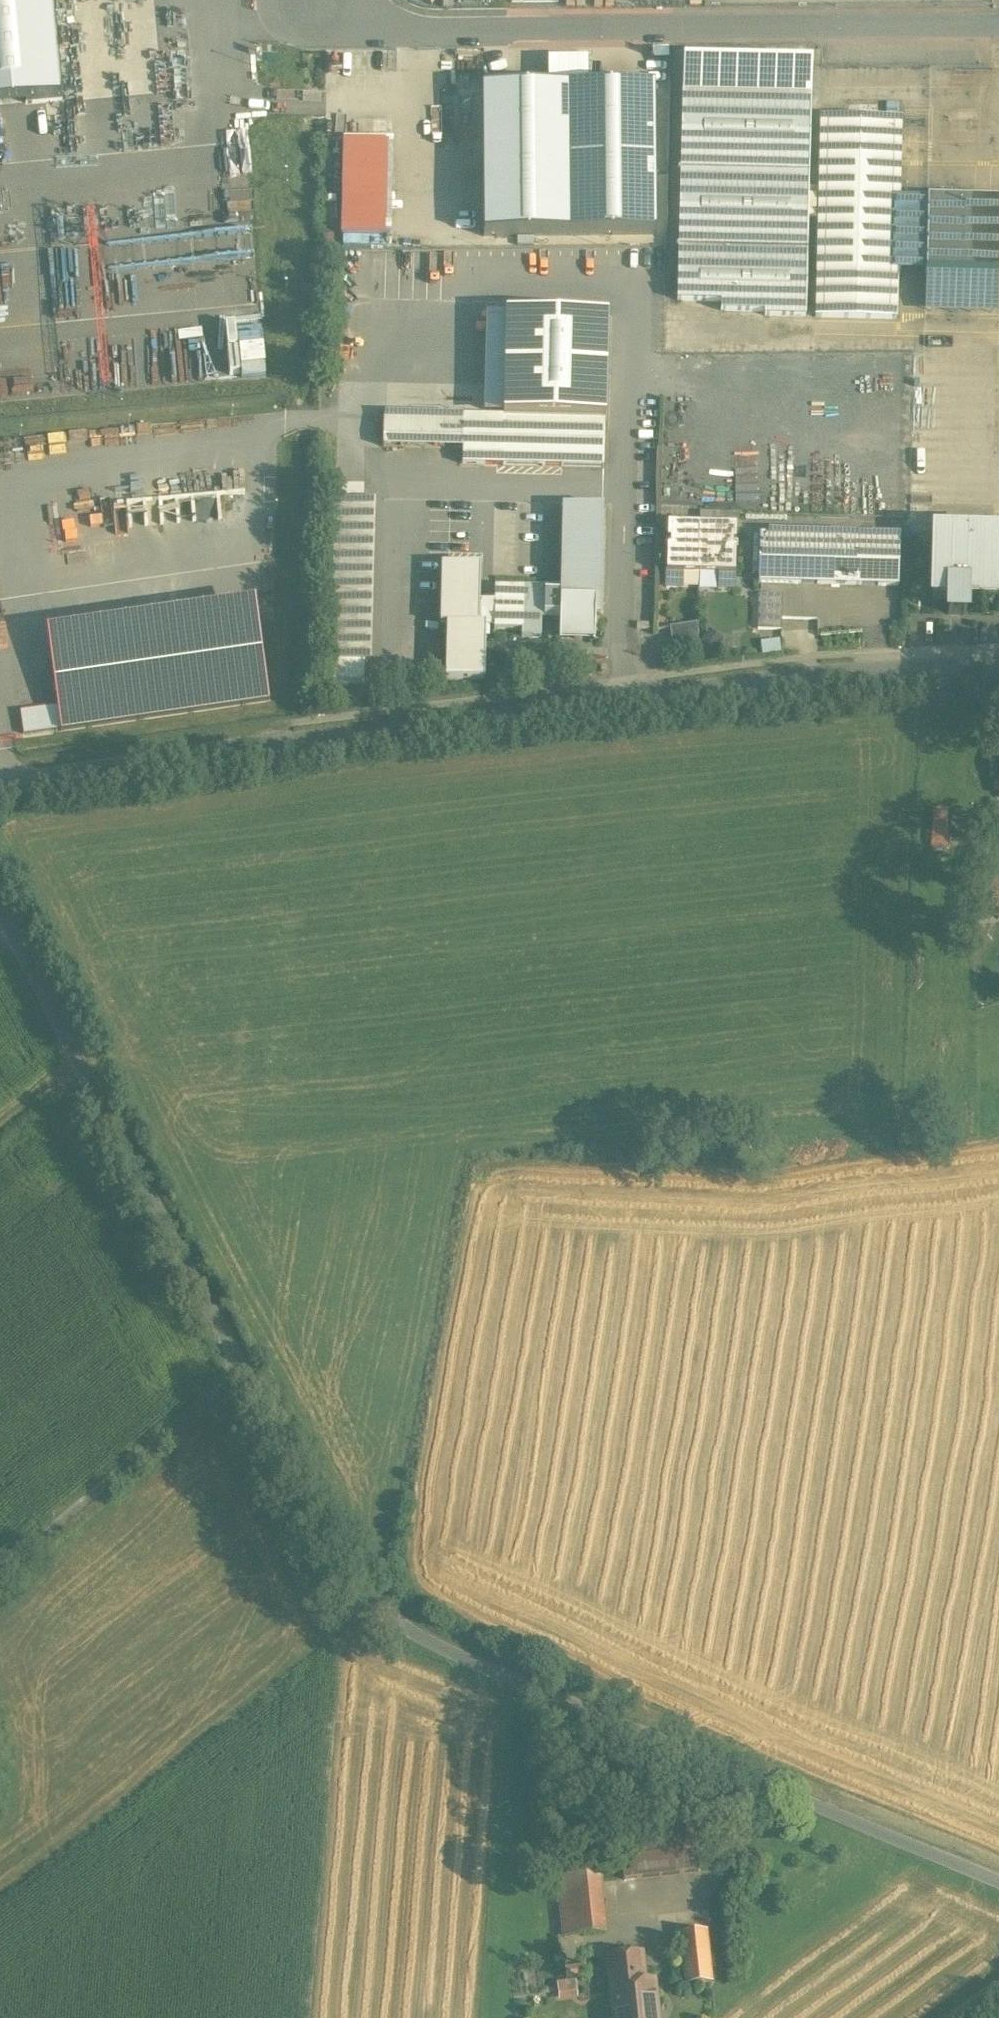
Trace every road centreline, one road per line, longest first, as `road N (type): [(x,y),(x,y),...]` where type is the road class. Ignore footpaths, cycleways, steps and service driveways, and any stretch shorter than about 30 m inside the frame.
road 1 (unclassified): [(0,910),(285,1466),(341,1550),(453,1636),(998,1871)]
road 2 (residential): [(998,657),(684,682),(0,783)]
road 3 (residential): [(998,21),(415,30),(324,0)]

